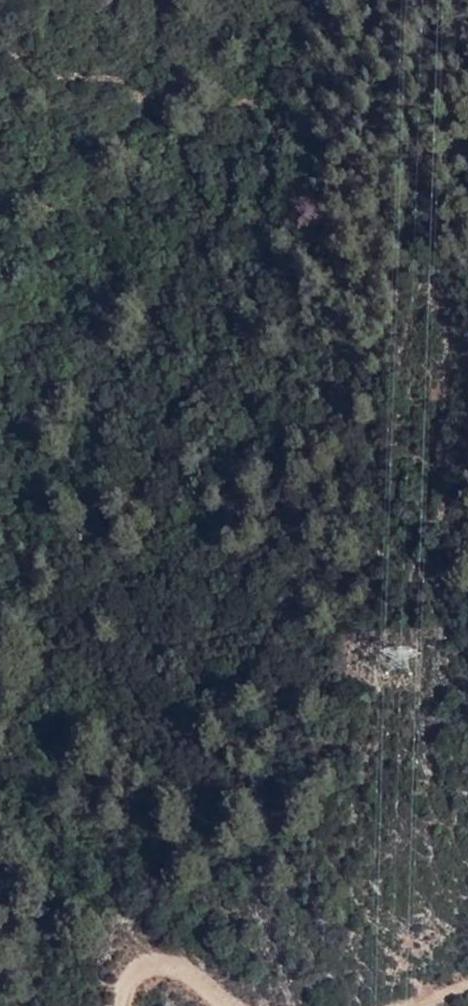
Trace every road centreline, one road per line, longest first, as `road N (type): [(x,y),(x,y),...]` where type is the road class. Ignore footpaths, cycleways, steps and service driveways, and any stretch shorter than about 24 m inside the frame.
road 1 (track): [(126,1005),(136,976),(191,980),(233,1005)]

